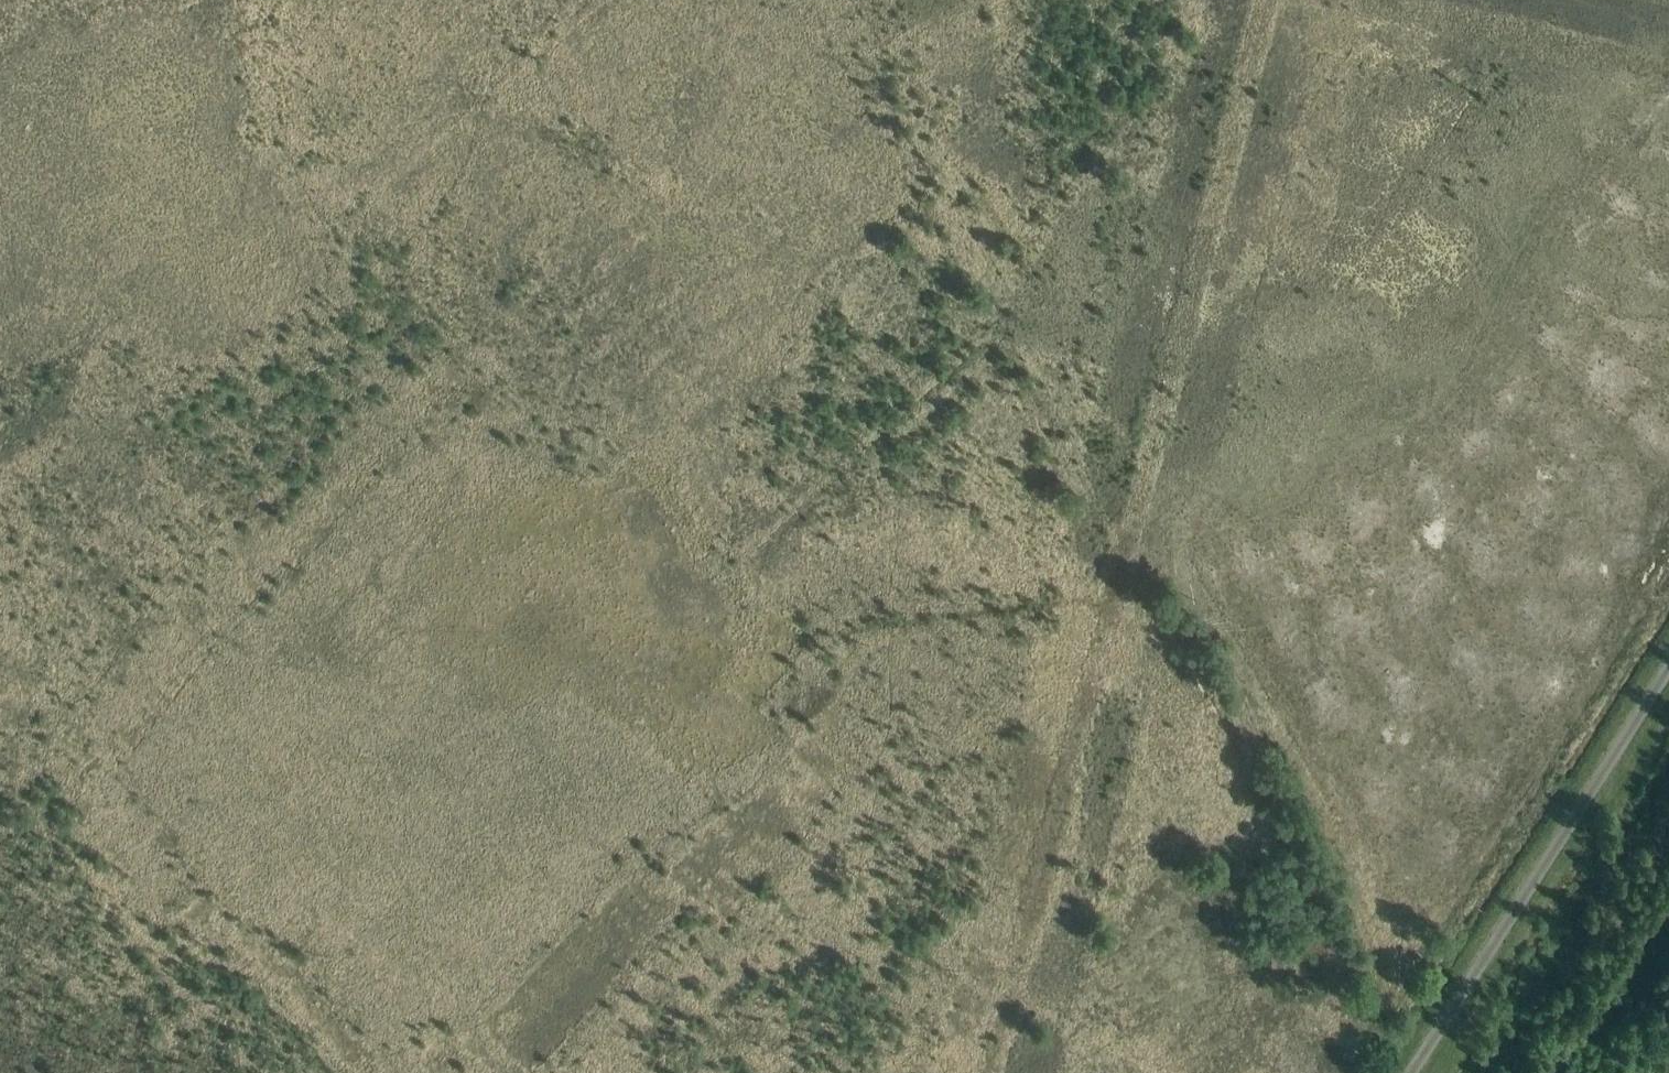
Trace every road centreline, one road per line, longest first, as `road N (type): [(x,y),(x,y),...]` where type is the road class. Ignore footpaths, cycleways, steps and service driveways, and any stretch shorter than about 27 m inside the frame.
road 1 (track): [(1410,1072),(1668,669)]

